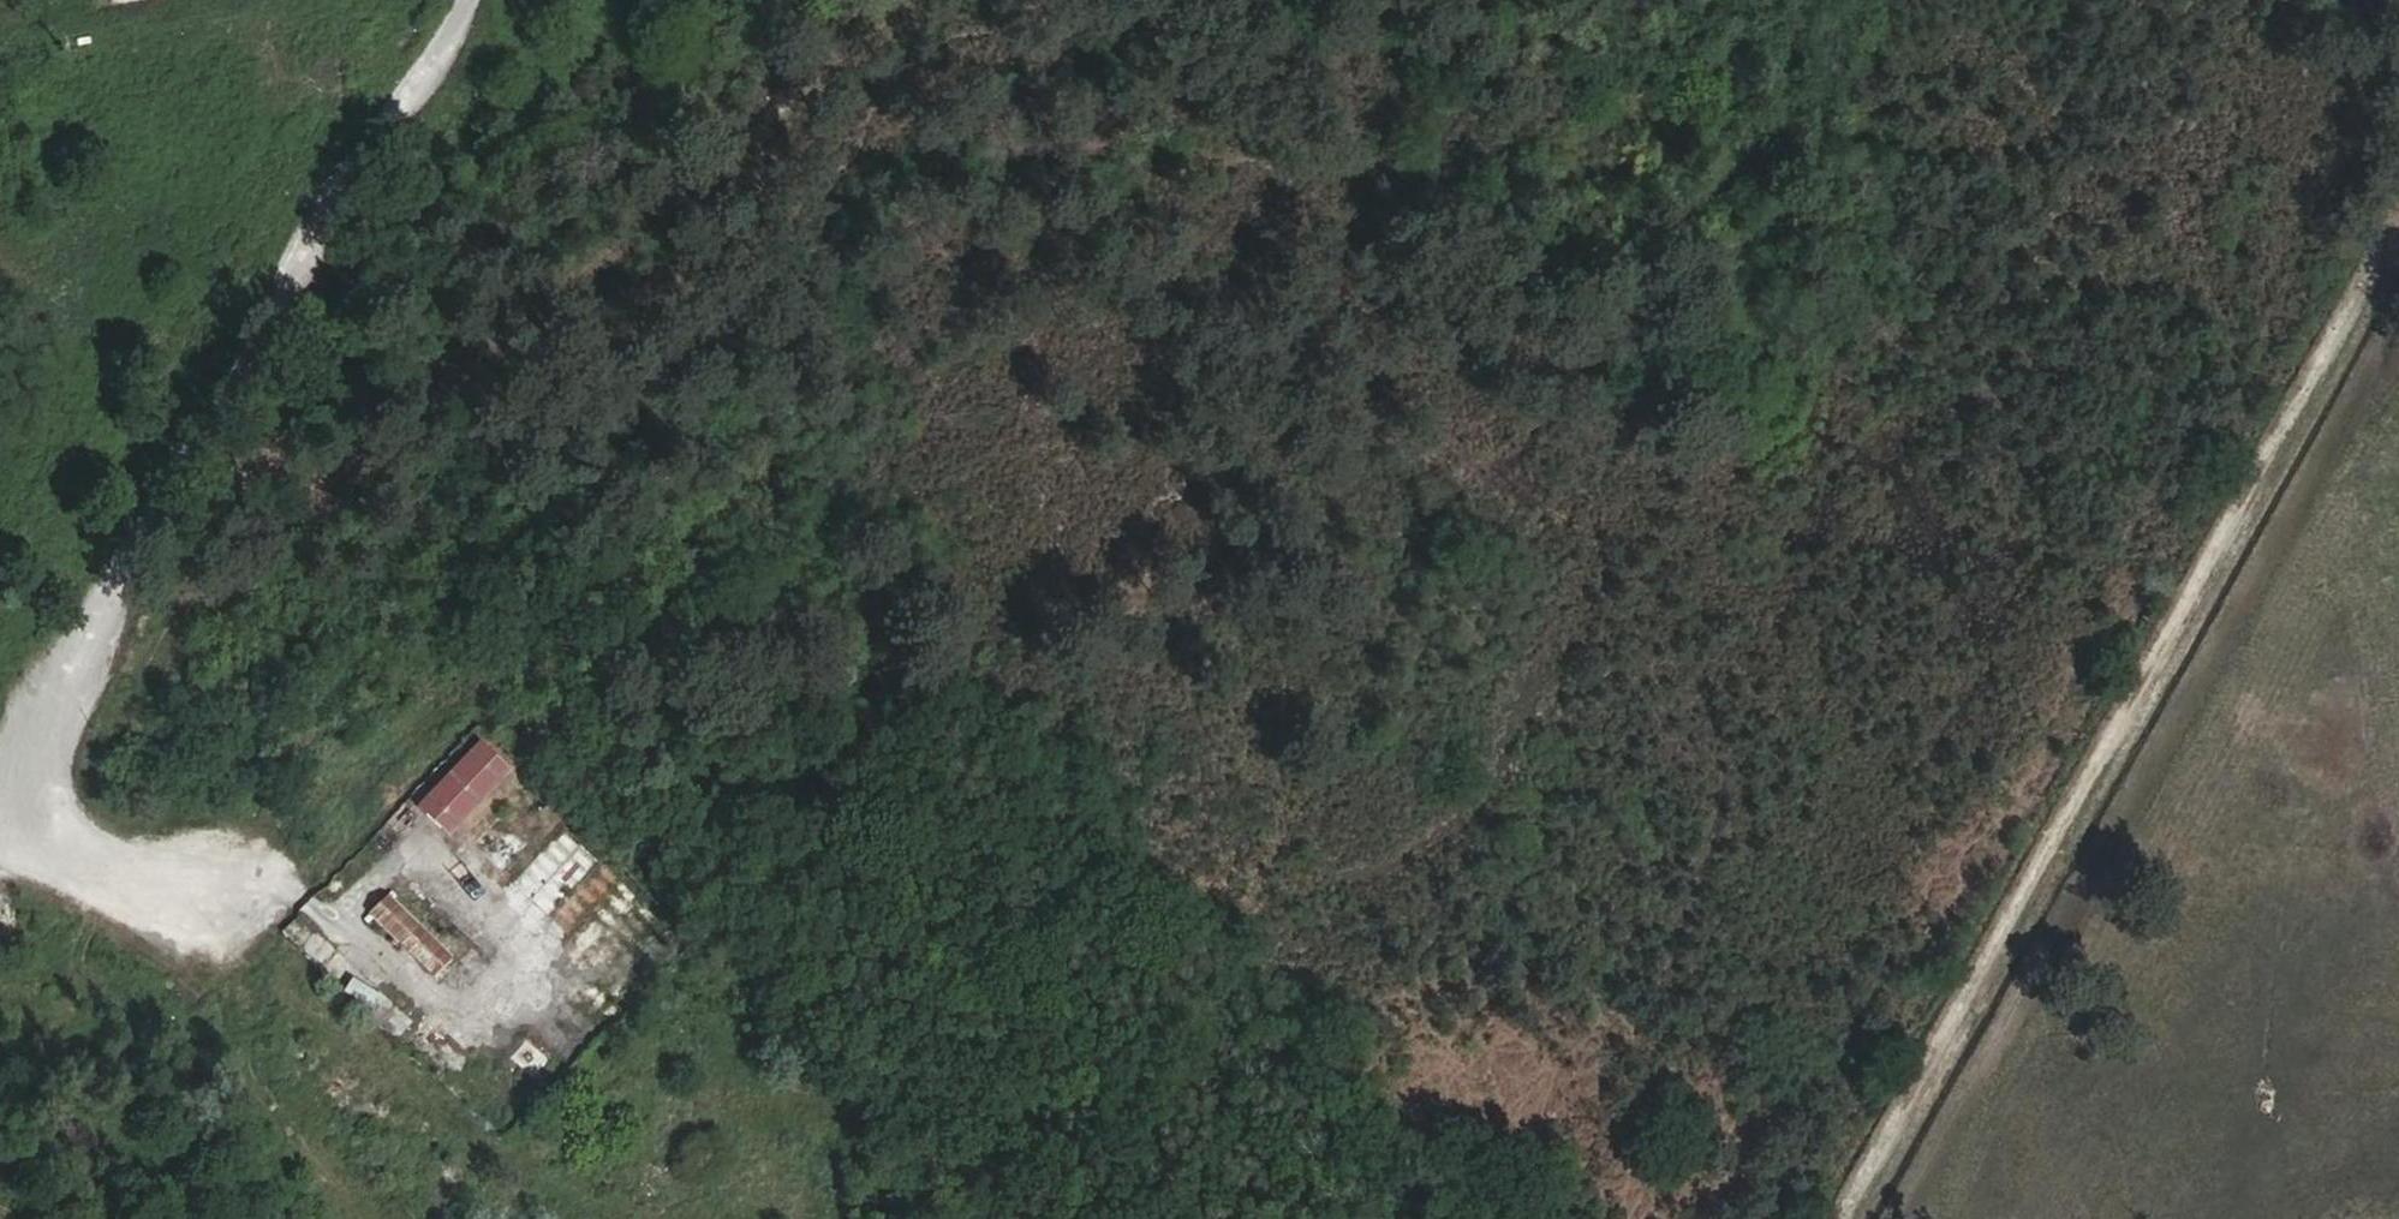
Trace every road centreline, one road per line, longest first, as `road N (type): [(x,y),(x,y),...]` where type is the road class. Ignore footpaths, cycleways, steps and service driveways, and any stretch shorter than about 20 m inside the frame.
road 1 (track): [(2398,234),(1850,1218)]

